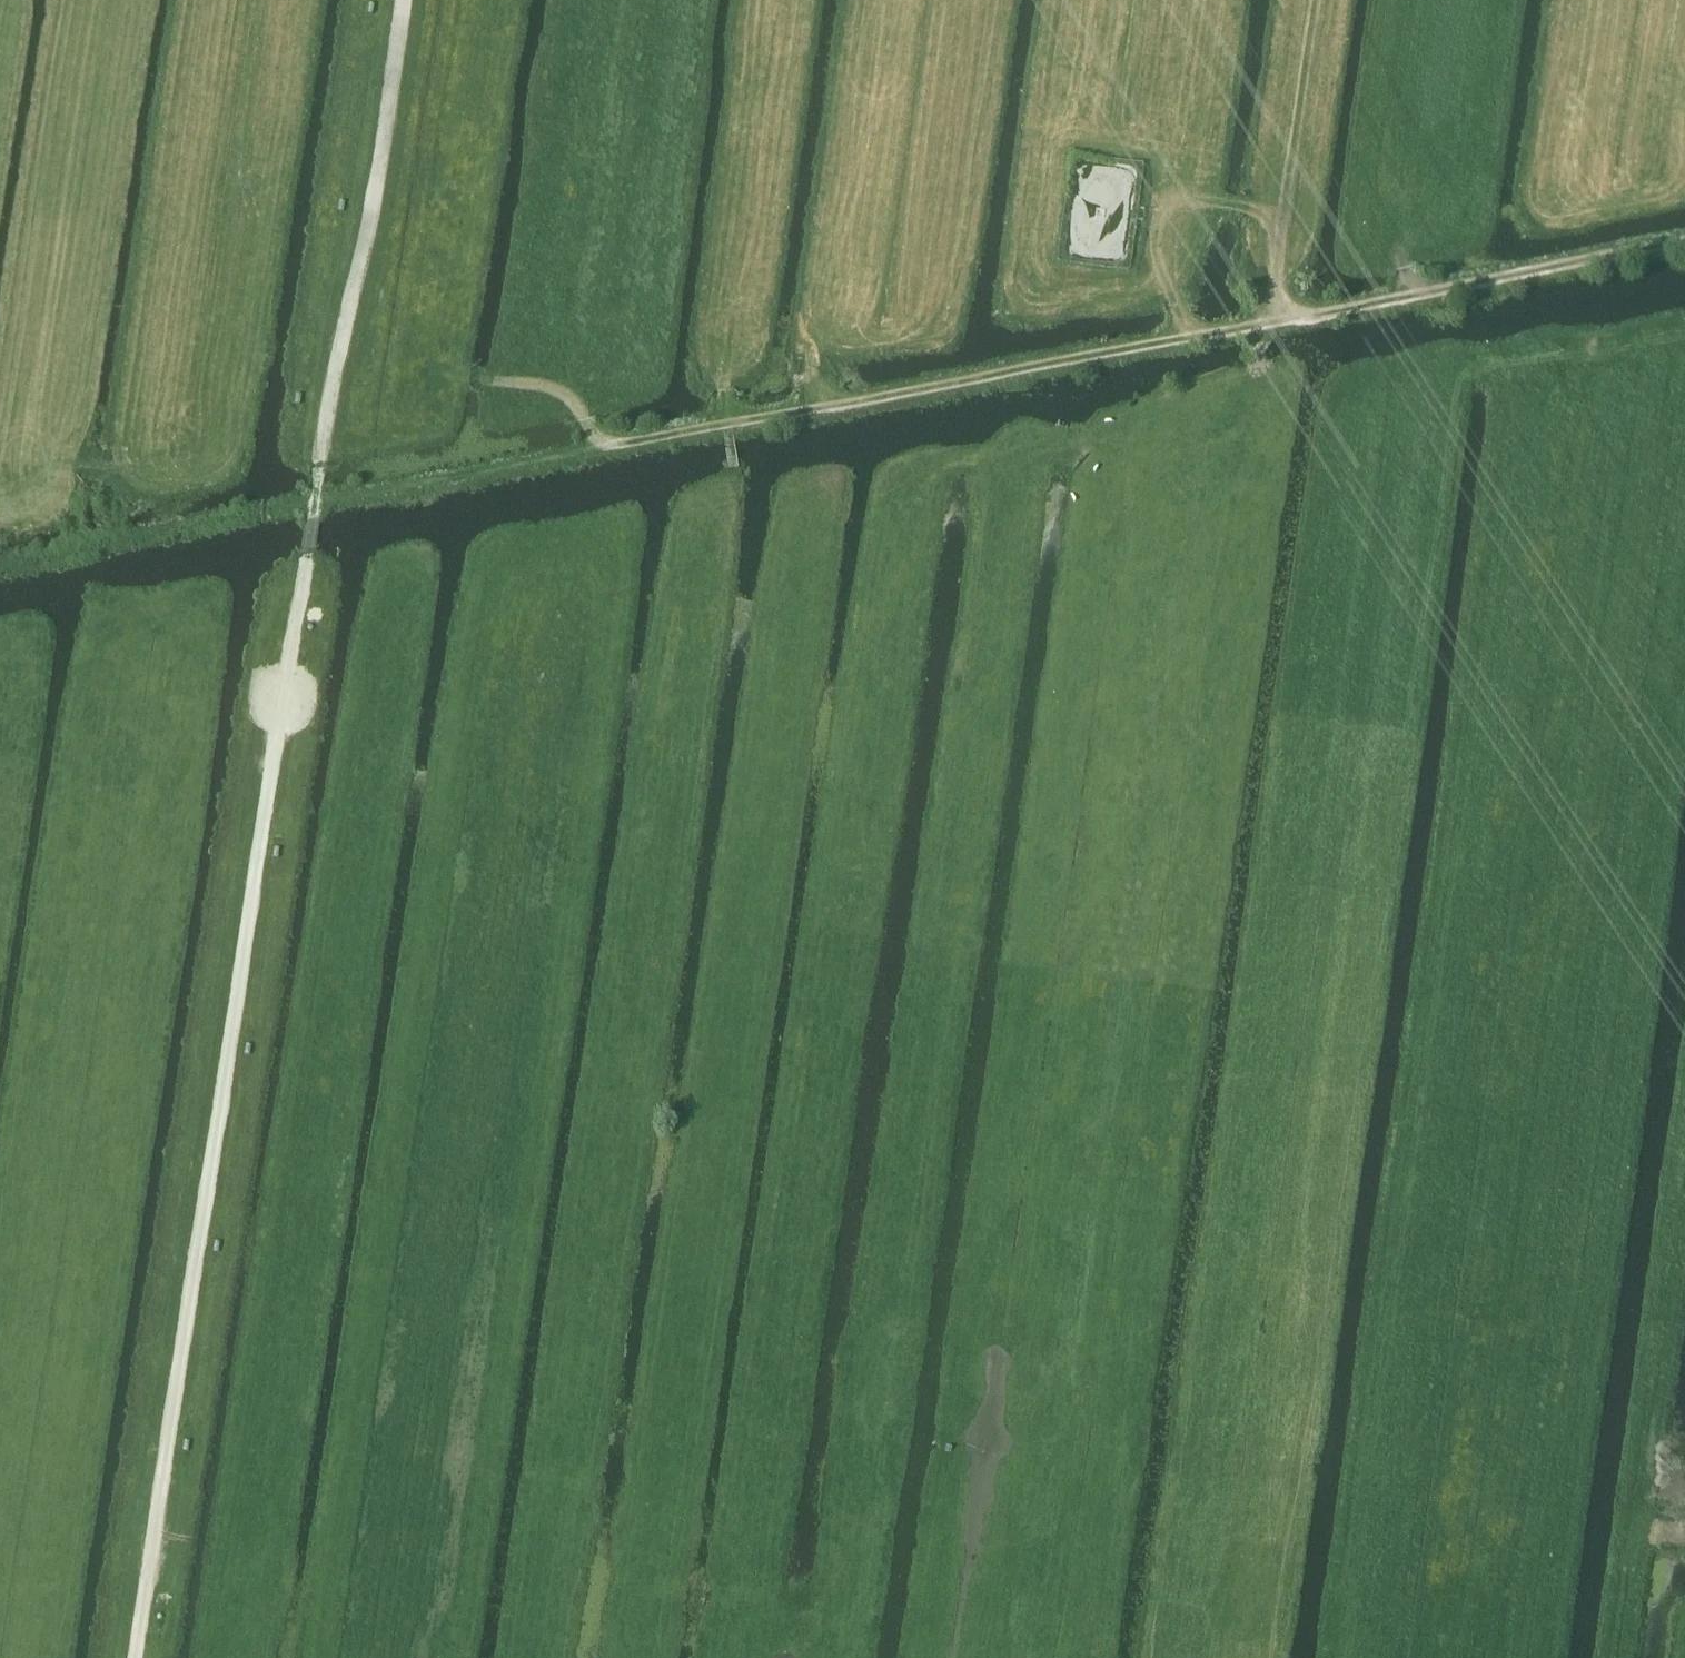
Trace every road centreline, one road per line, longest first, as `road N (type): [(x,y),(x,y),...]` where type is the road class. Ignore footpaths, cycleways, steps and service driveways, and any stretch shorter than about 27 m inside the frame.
road 1 (track): [(411,0),(322,434),(137,1657)]
road 2 (track): [(619,446),(1189,337)]
road 3 (unclassified): [(1189,337),(1684,241)]
road 4 (track): [(619,446),(269,511)]
road 5 (track): [(1312,0),(1258,340)]
road 6 (track): [(250,515),(0,564)]
road 7 (track): [(459,375),(545,384),(574,399),(589,438),(619,446)]

